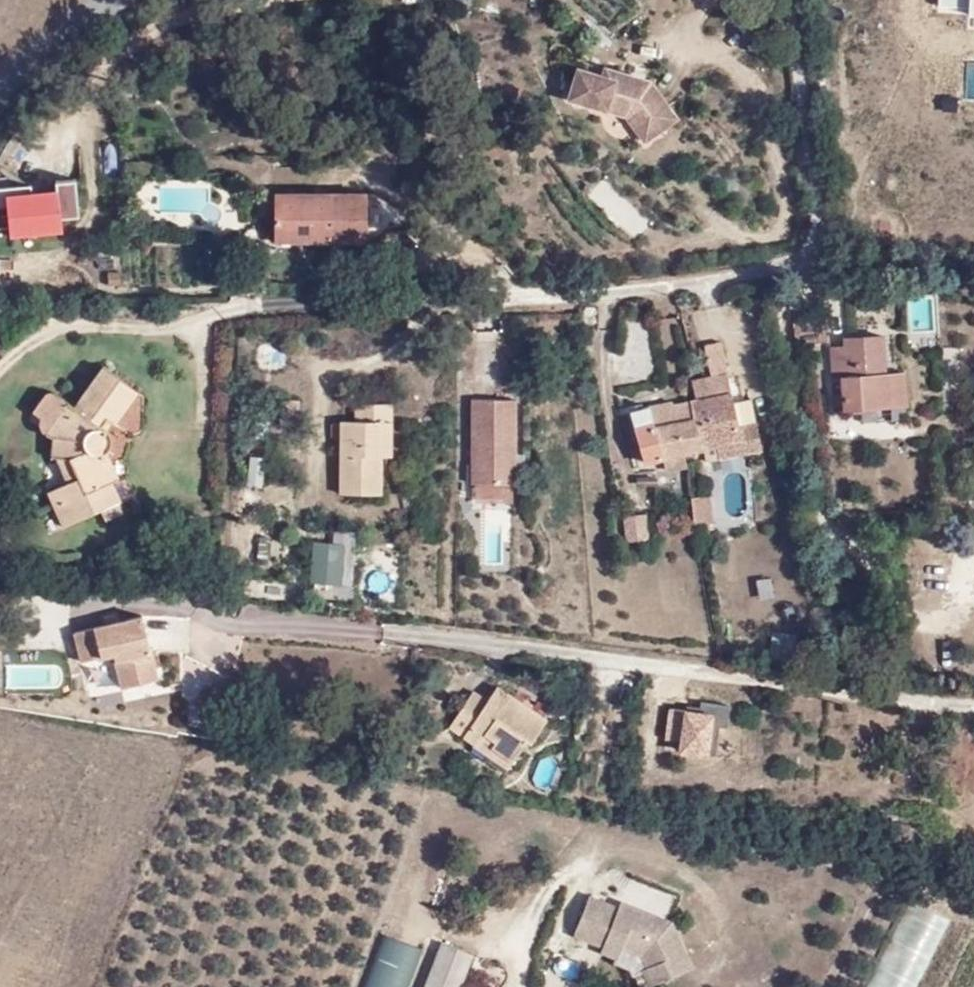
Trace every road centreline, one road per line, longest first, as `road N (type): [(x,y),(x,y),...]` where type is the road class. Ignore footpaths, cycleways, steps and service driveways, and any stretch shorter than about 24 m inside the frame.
road 1 (residential): [(794,0),(819,233),(796,261),(604,293),(259,302),(139,326),(81,321),(46,332),(0,366)]

